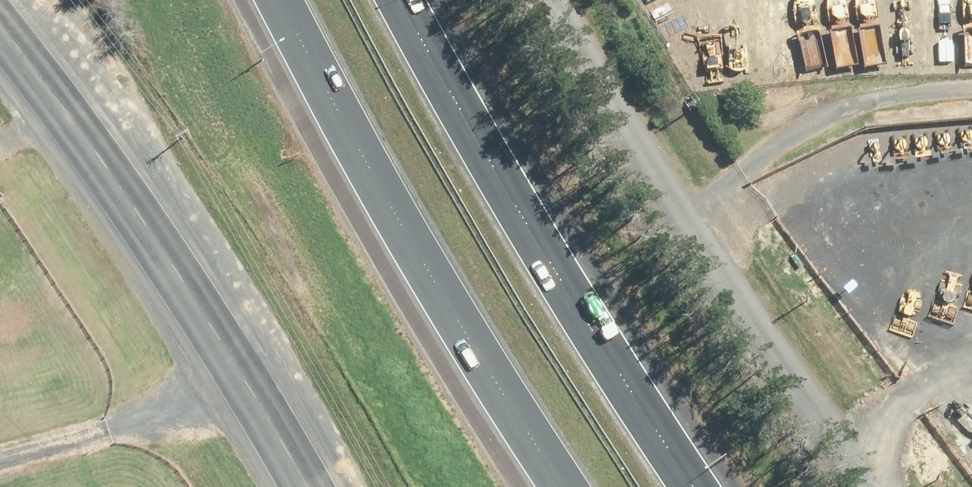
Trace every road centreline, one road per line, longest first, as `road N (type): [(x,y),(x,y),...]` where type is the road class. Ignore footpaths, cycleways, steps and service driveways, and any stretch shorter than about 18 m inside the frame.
road 1 (unclassified): [(580,0),(718,249),(890,486)]
road 2 (motorway): [(401,0),(575,311),(696,486)]
road 3 (secondary): [(289,486),(81,142),(0,33)]
road 4 (motorway): [(561,486),(478,364),(321,80)]

